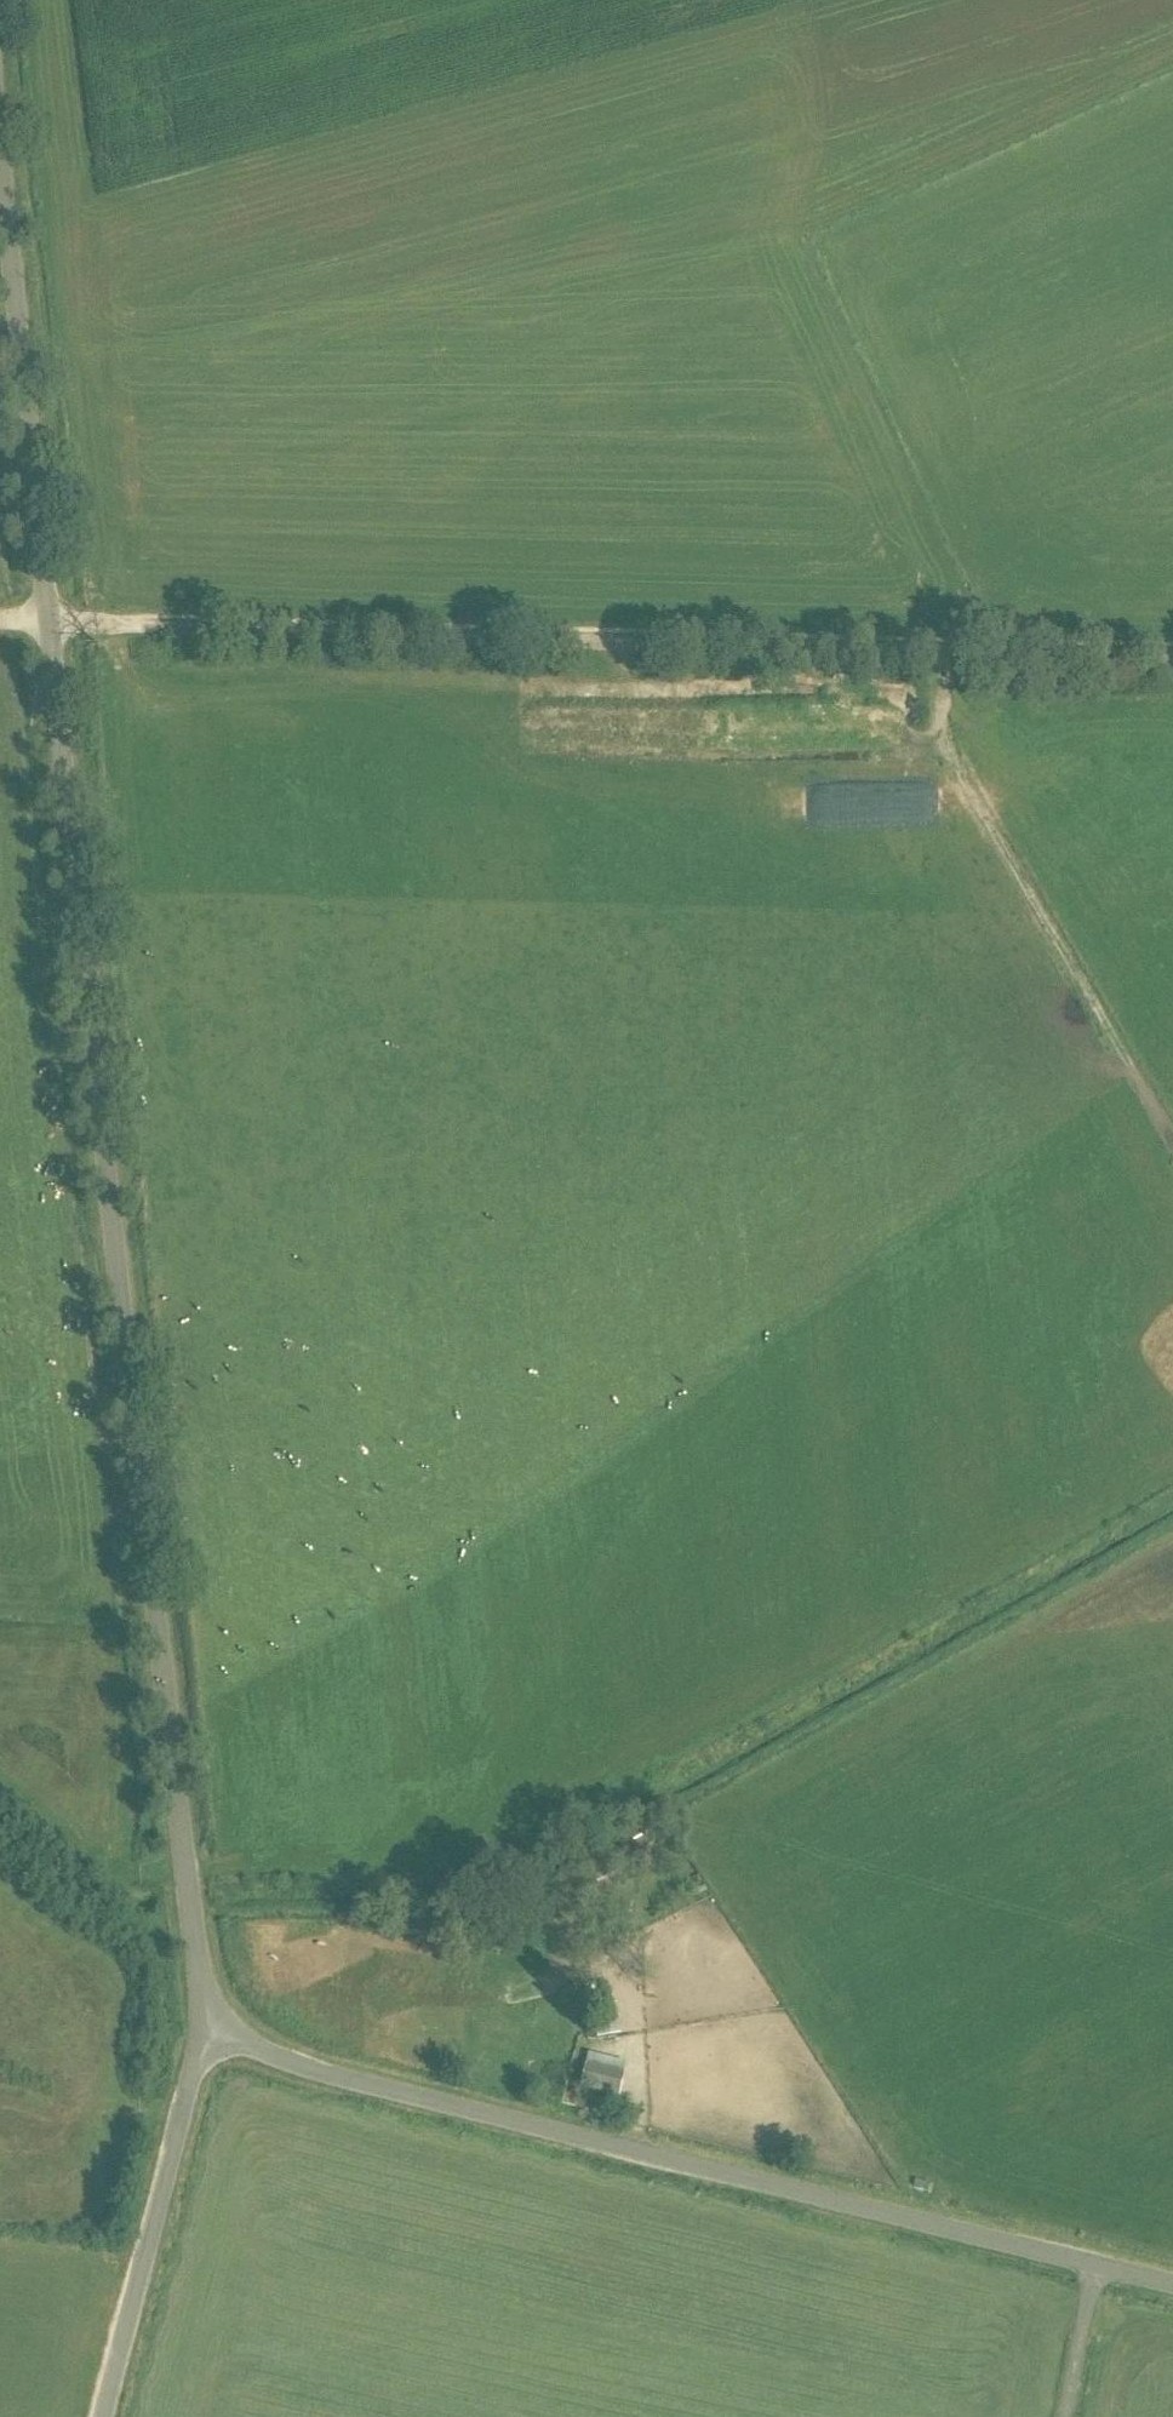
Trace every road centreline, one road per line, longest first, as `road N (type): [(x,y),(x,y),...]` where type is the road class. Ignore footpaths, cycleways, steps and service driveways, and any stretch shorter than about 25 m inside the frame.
road 1 (unclassified): [(205,2036),(0,141)]
road 2 (track): [(50,626),(1172,659)]
road 3 (unclassified): [(1172,2286),(205,2036)]
road 4 (unclassified): [(104,2416),(205,2036)]

